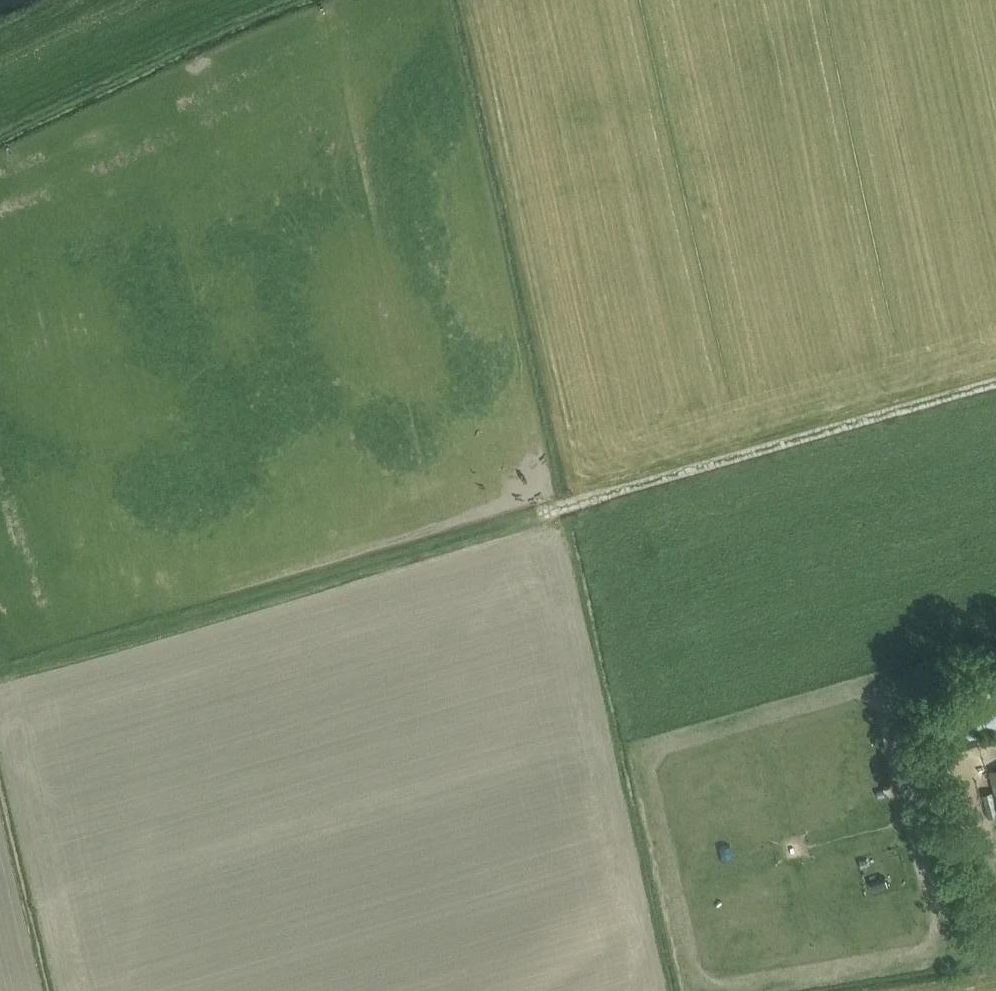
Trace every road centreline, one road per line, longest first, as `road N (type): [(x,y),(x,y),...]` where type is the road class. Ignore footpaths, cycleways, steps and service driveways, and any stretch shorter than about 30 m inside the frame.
road 1 (track): [(995,384),(538,515)]

